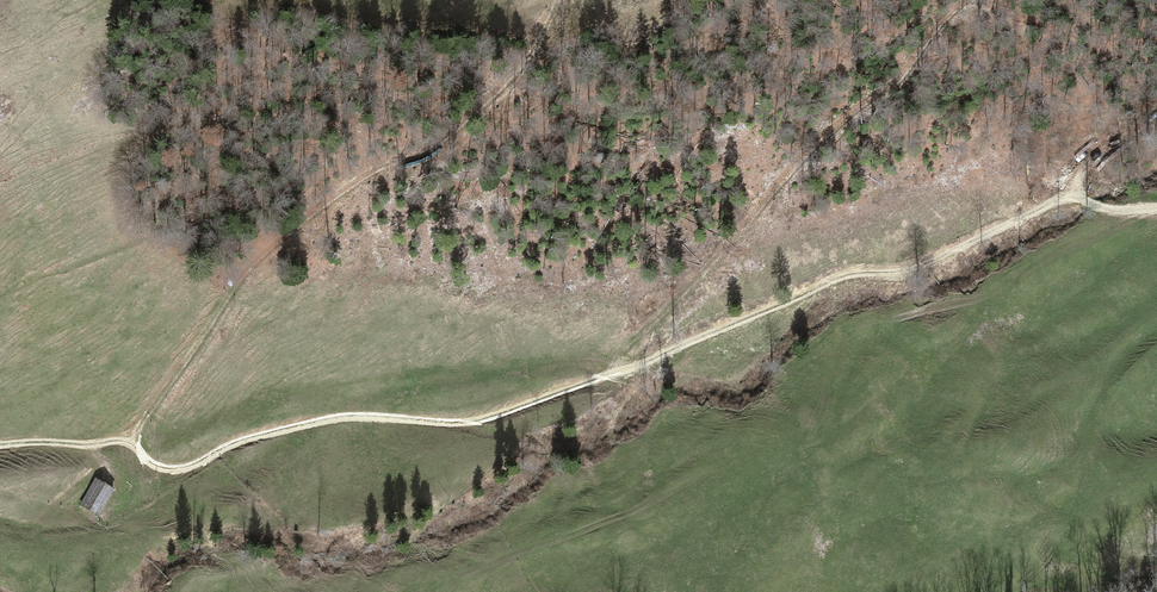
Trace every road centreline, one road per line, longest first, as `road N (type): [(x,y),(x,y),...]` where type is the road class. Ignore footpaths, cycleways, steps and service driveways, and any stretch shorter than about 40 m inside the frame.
road 1 (track): [(1156,210),(1121,214),(1062,197),(922,267),(835,281),(474,421),(328,419),(178,468),(148,462),(136,443)]
road 2 (track): [(612,373),(849,116),(902,81),(963,0)]
road 3 (track): [(560,0),(529,55),(482,106),(445,139),(374,171),(288,233),(242,277),(197,343)]
road 4 (track): [(0,445),(136,443),(197,343)]
road 5 (track): [(1073,196),(1095,158),(1156,111)]

